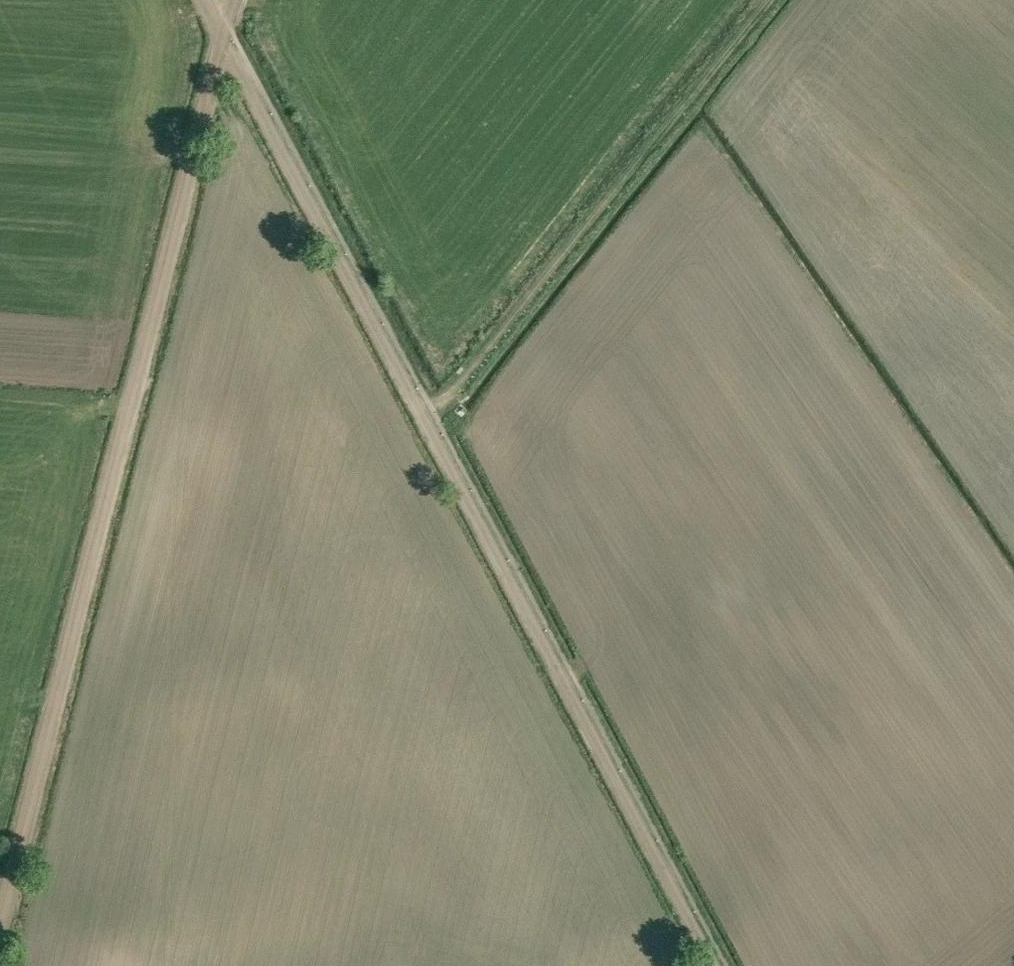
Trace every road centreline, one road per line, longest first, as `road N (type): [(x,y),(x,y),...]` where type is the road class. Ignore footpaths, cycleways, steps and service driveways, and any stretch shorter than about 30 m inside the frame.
road 1 (track): [(0,940),(225,42)]
road 2 (track): [(716,965),(426,422)]
road 3 (track): [(426,422),(768,0)]
road 4 (track): [(426,422),(225,42)]

